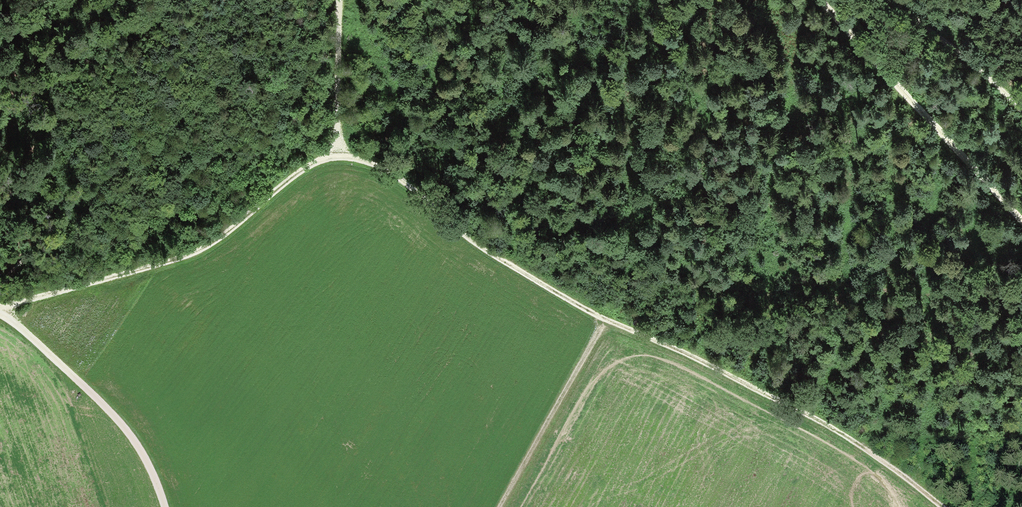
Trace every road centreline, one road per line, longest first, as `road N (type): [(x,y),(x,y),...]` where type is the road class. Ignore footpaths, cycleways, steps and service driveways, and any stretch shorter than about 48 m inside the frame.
road 1 (track): [(945,506),(819,422),(606,323),(482,251),(381,167),(340,158)]
road 2 (track): [(0,307),(191,254),(302,170),(340,158)]
road 3 (track): [(819,0),(1021,221)]
road 4 (track): [(0,314),(132,436),(162,506)]
road 5 (track): [(501,506),(606,323)]
road 6 (track): [(884,0),(1021,106)]
road 7 (track): [(340,158),(340,0)]

